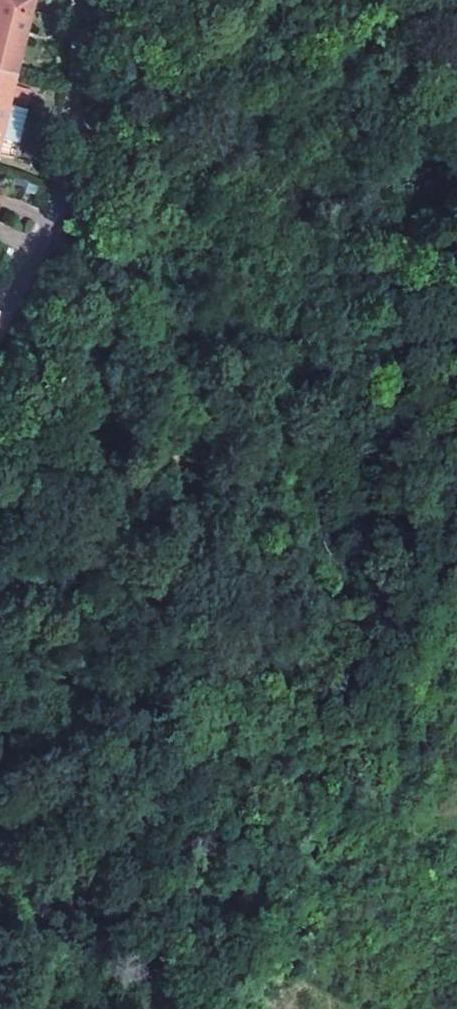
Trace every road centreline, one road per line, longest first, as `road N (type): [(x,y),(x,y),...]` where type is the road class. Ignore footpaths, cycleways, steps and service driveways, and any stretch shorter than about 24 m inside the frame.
road 1 (residential): [(86,0),(85,89),(74,166),(35,265),(0,324)]

